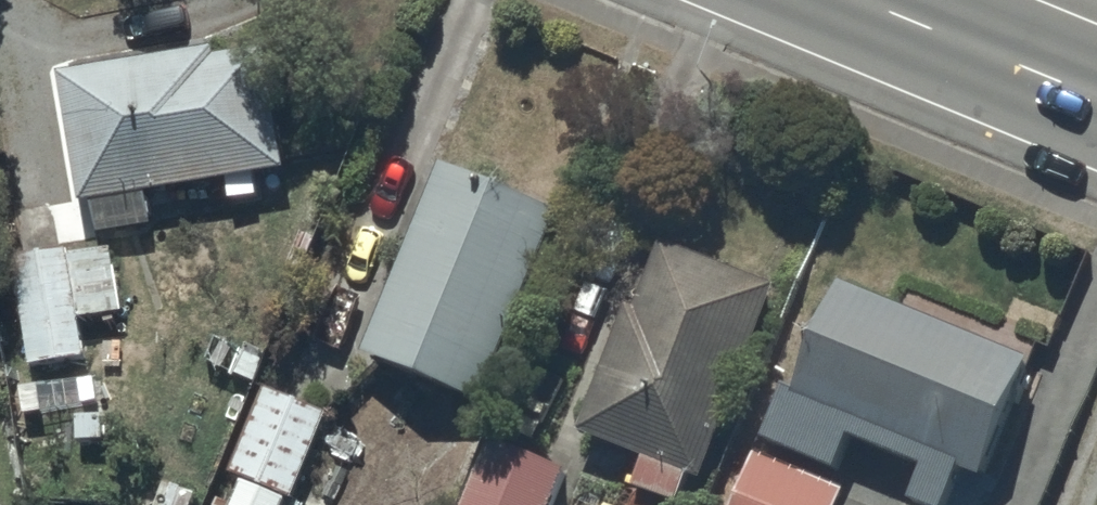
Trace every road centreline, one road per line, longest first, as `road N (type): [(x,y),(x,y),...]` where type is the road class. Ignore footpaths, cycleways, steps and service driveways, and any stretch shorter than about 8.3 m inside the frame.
road 1 (secondary): [(860,0),(1096,97)]

